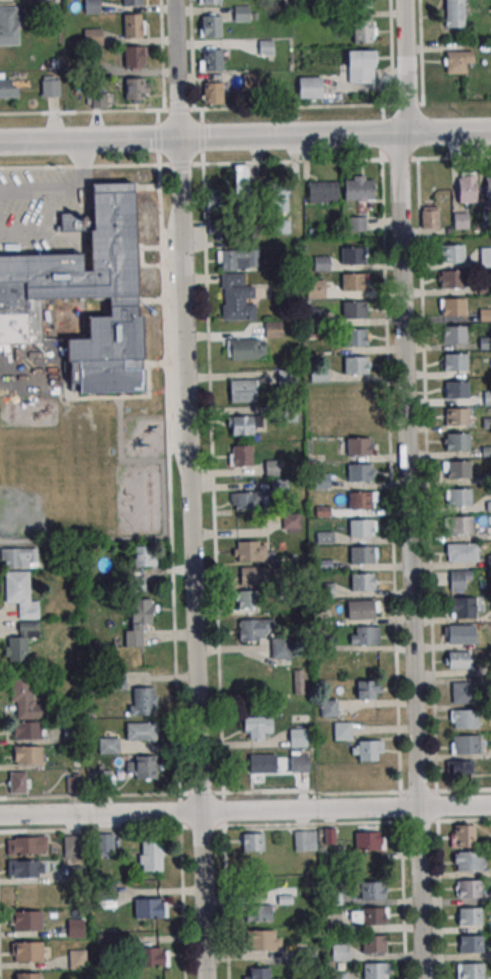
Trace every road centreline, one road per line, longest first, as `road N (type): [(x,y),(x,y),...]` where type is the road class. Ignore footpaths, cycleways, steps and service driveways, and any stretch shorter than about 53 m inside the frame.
road 1 (residential): [(206,978),(173,0)]
road 2 (residential): [(423,978),(398,159),(408,132)]
road 3 (tertiary): [(0,143),(490,130)]
road 4 (residential): [(0,815),(490,805)]
road 5 (residential): [(408,132),(404,0)]

